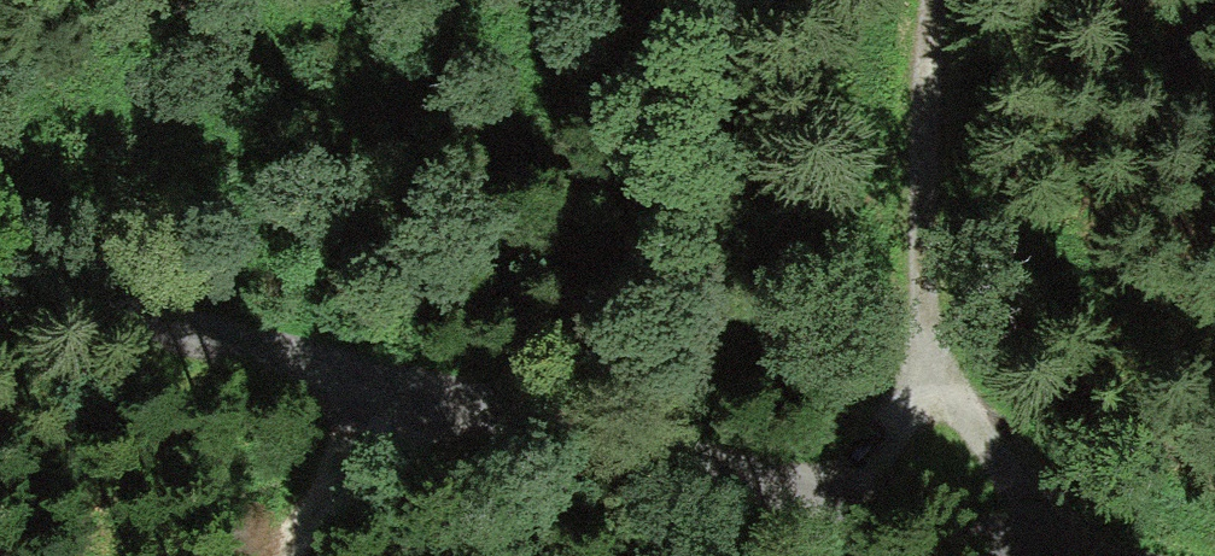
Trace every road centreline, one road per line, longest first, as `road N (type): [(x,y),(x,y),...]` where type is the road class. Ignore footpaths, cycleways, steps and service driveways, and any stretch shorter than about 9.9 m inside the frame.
road 1 (unclassified): [(1056,555),(698,463),(410,403),(0,272)]
road 2 (track): [(956,0),(939,273),(895,346),(817,420),(698,463)]
road 3 (track): [(939,273),(949,378),(1016,470),(1104,555)]
road 4 (track): [(410,403),(299,555)]

